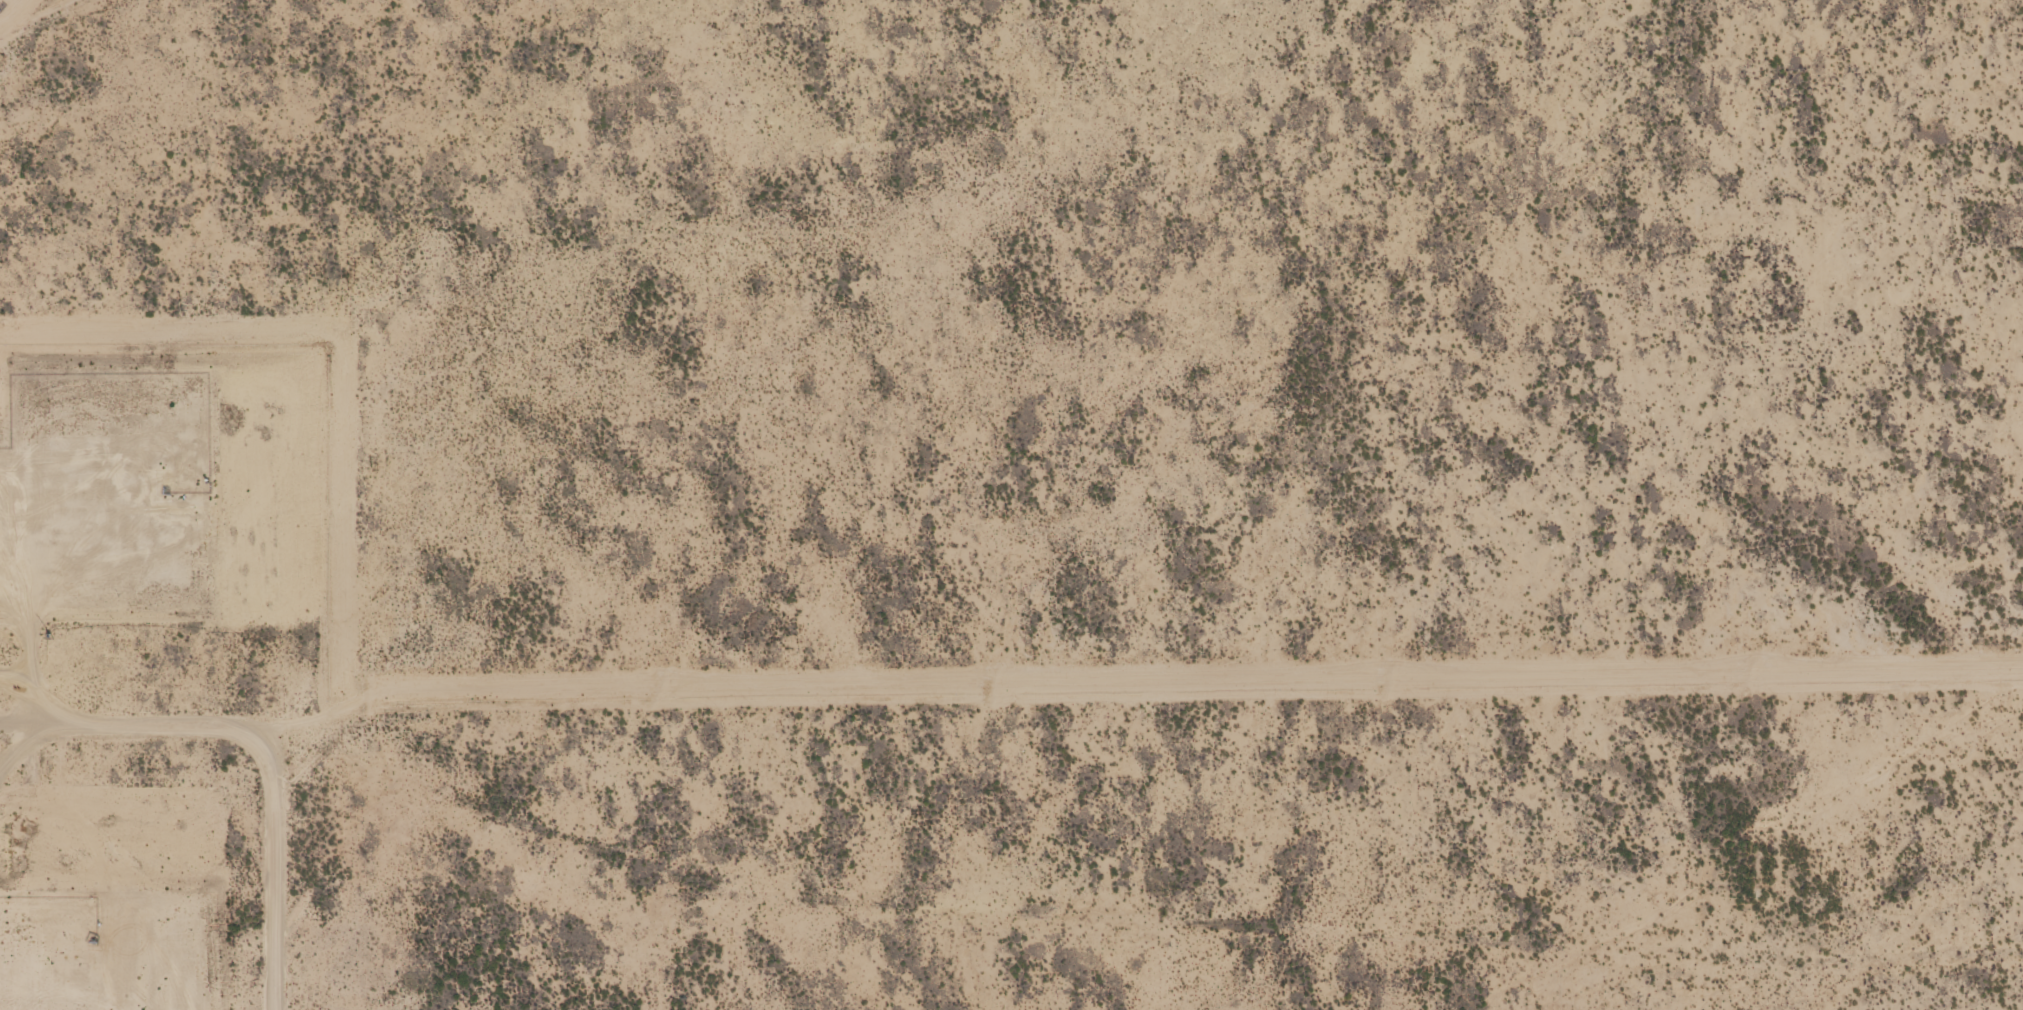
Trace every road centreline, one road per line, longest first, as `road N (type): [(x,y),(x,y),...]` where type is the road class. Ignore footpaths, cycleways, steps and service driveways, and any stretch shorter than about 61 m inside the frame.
road 1 (track): [(0,611),(629,876),(785,922),(1729,981),(2022,981)]

